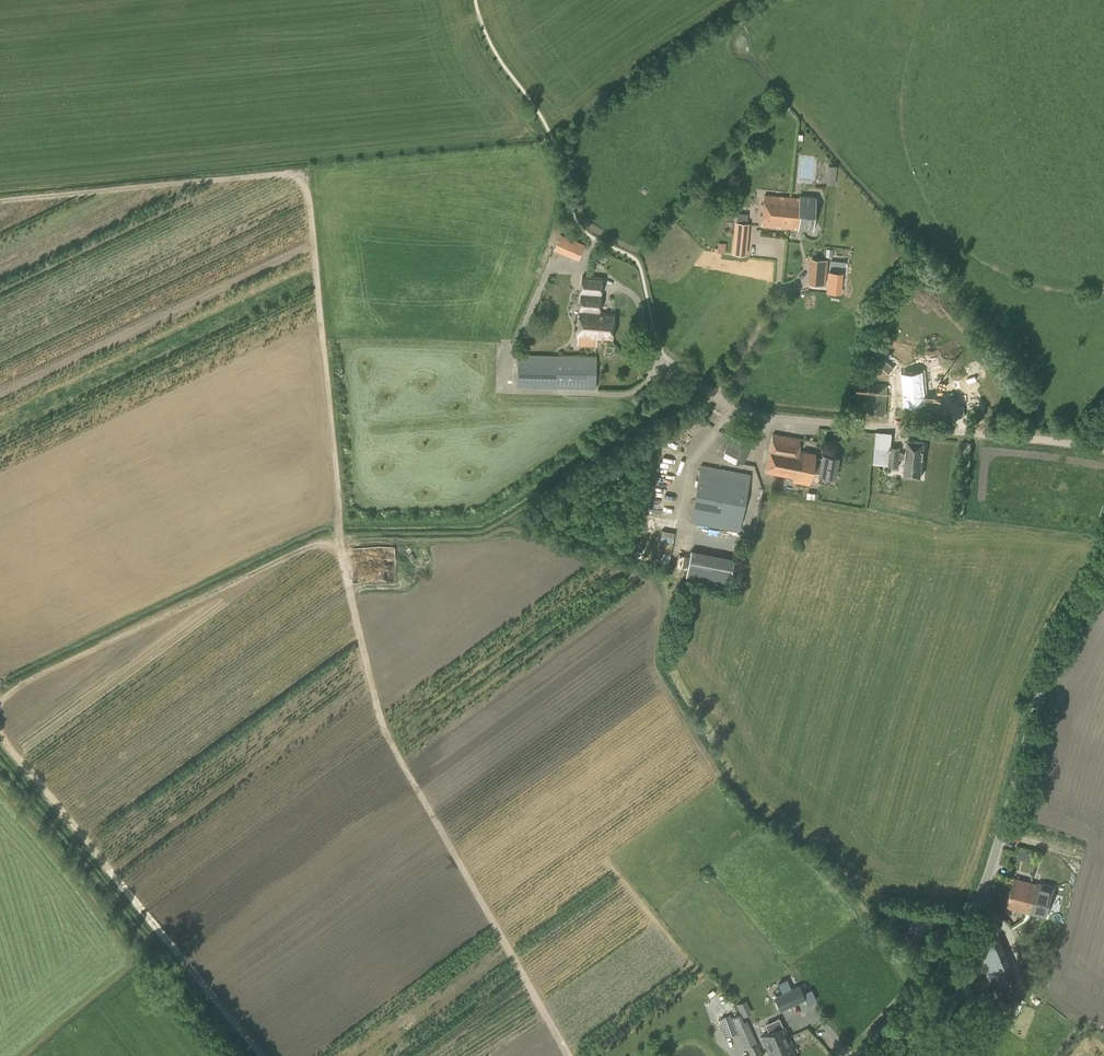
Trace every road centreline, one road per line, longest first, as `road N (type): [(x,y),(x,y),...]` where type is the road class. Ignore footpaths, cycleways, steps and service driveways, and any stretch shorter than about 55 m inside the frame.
road 1 (track): [(0,201),(297,176),(307,189),(340,544),(370,680),(392,746),(562,1055)]
road 2 (track): [(535,506),(488,539),(314,546),(0,702)]
road 3 (unclassified): [(858,1055),(970,917),(1050,669),(1103,571)]
road 4 (unclassified): [(1103,449),(753,414),(678,374),(661,352)]

